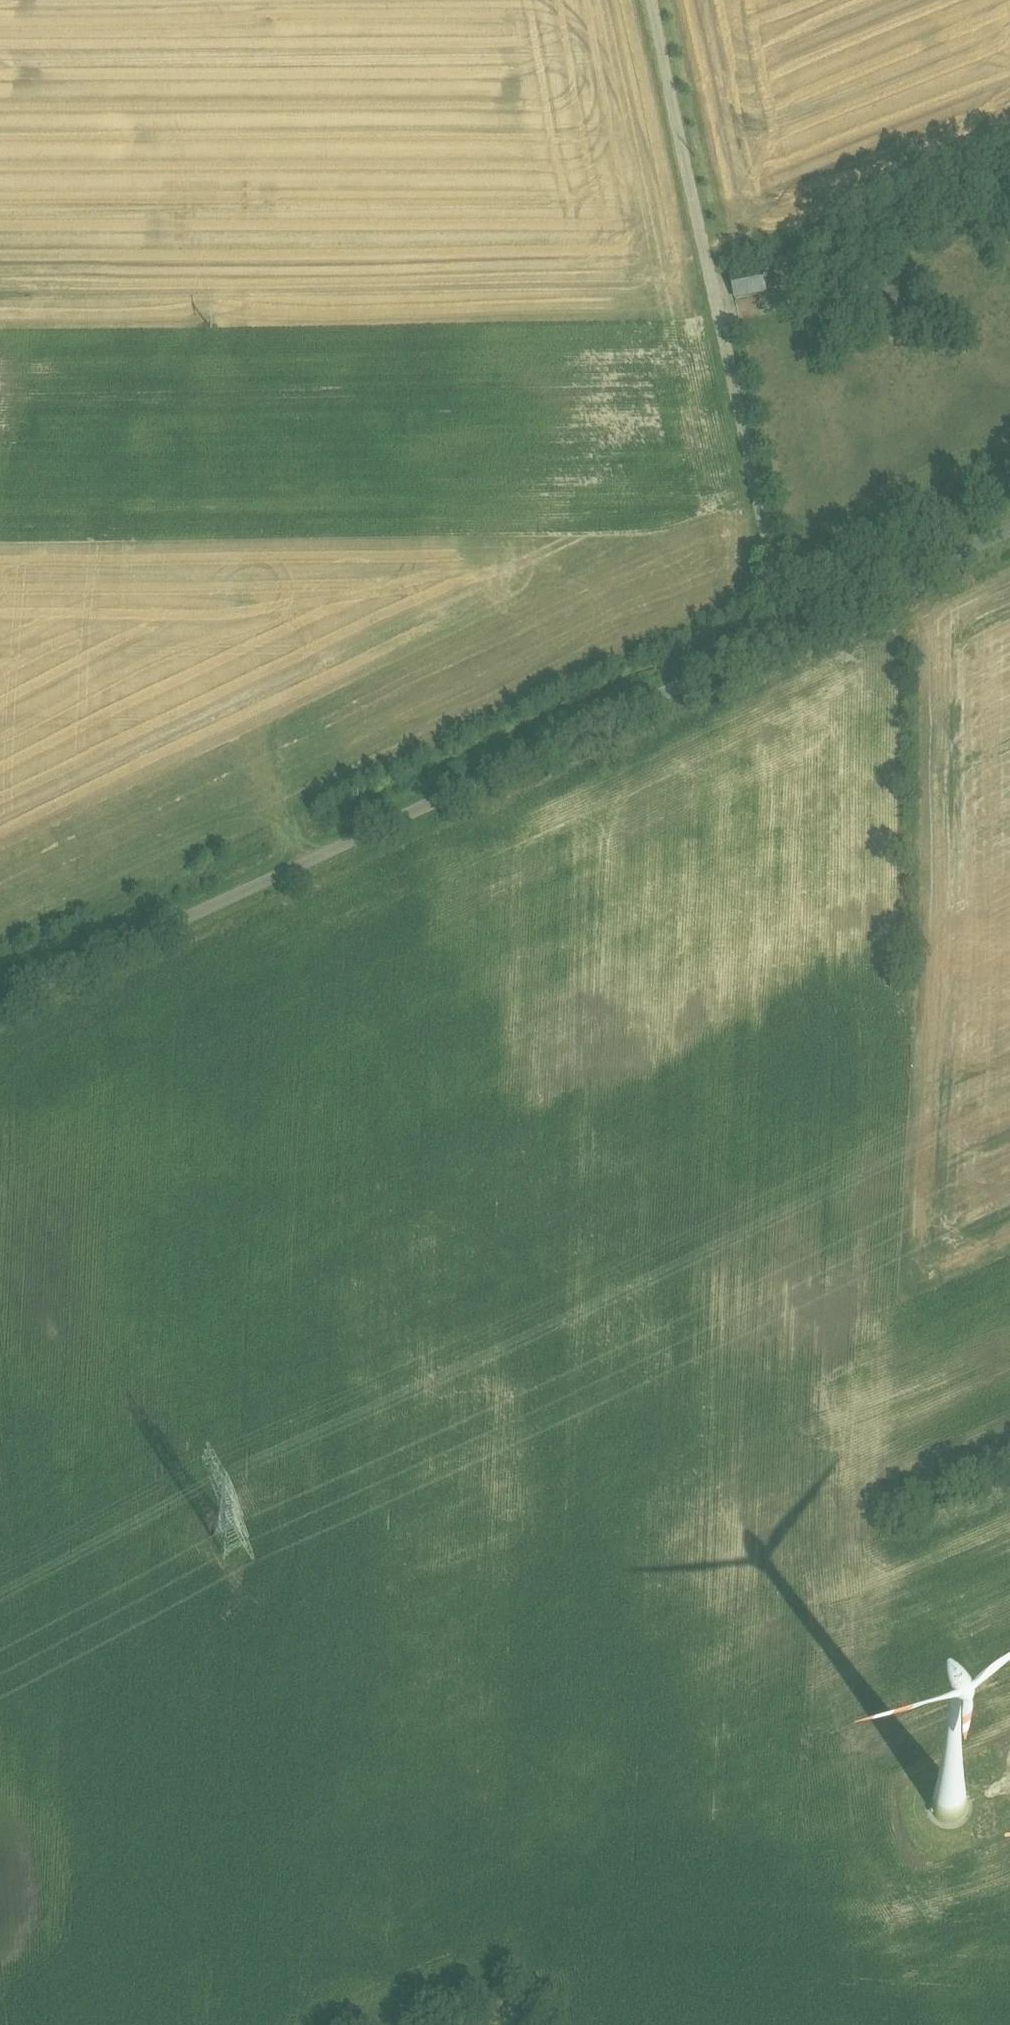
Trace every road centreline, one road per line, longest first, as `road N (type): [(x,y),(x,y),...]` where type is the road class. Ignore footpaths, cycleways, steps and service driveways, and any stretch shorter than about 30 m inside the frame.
road 1 (unclassified): [(1009,543),(0,1014)]

